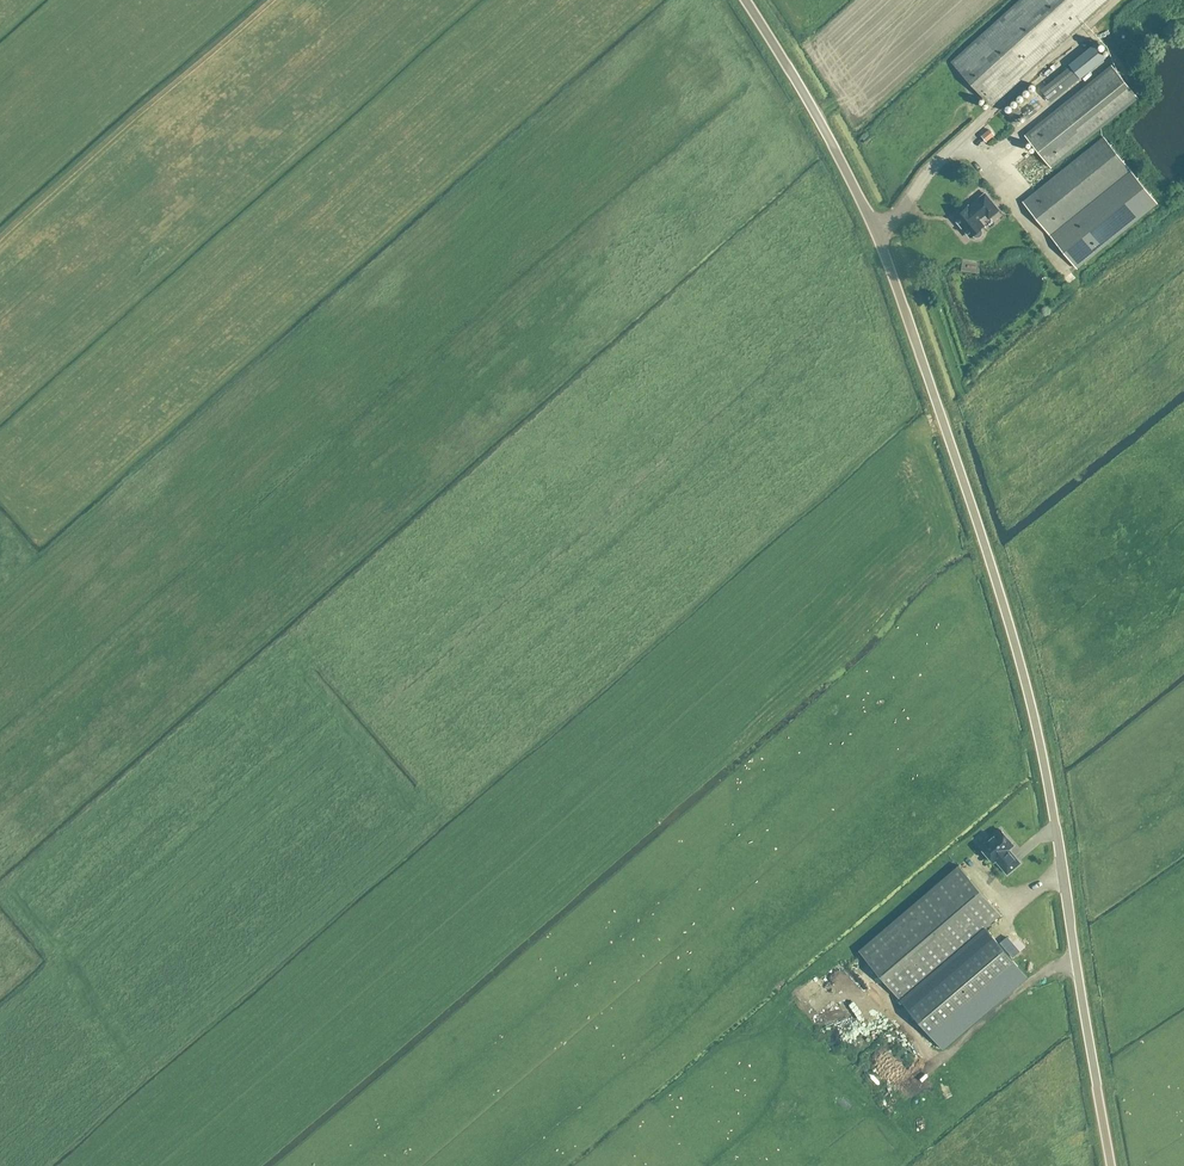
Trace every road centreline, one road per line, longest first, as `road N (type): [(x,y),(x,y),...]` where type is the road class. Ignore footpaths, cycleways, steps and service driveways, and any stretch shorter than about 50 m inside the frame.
road 1 (tertiary): [(1112,1165),(1024,665),(888,271),(834,145),(745,0)]

